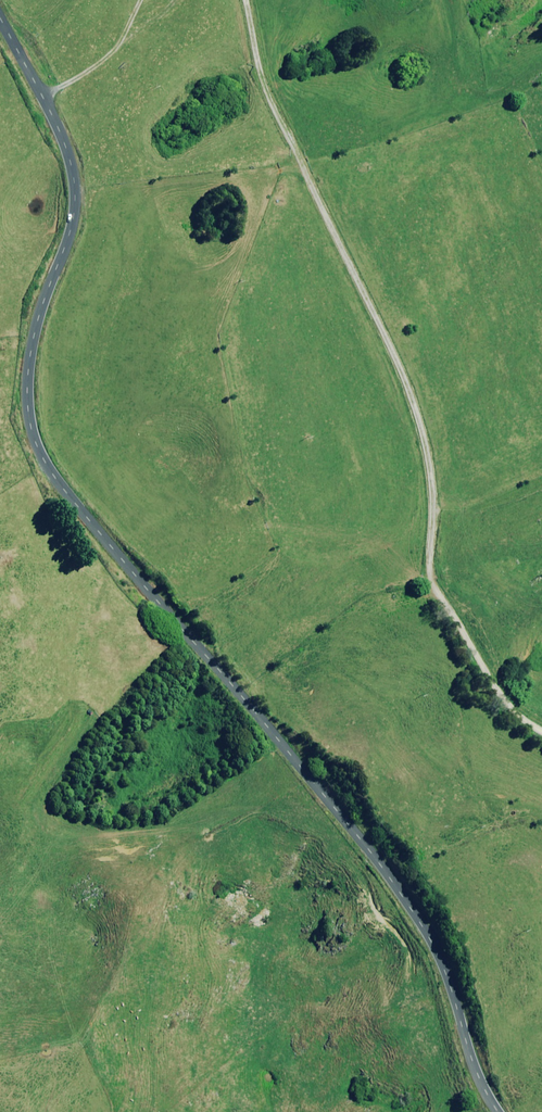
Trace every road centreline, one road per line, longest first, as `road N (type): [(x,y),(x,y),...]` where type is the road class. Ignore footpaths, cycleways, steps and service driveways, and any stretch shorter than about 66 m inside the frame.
road 1 (unclassified): [(498,1111),(476,1070),(447,975),(377,859),(55,478),(35,443),(30,347),(71,232),(75,184),(67,147),(0,19)]
road 2 (track): [(541,731),(516,716),(433,583),(435,503),(403,371),(265,88),(245,0)]

